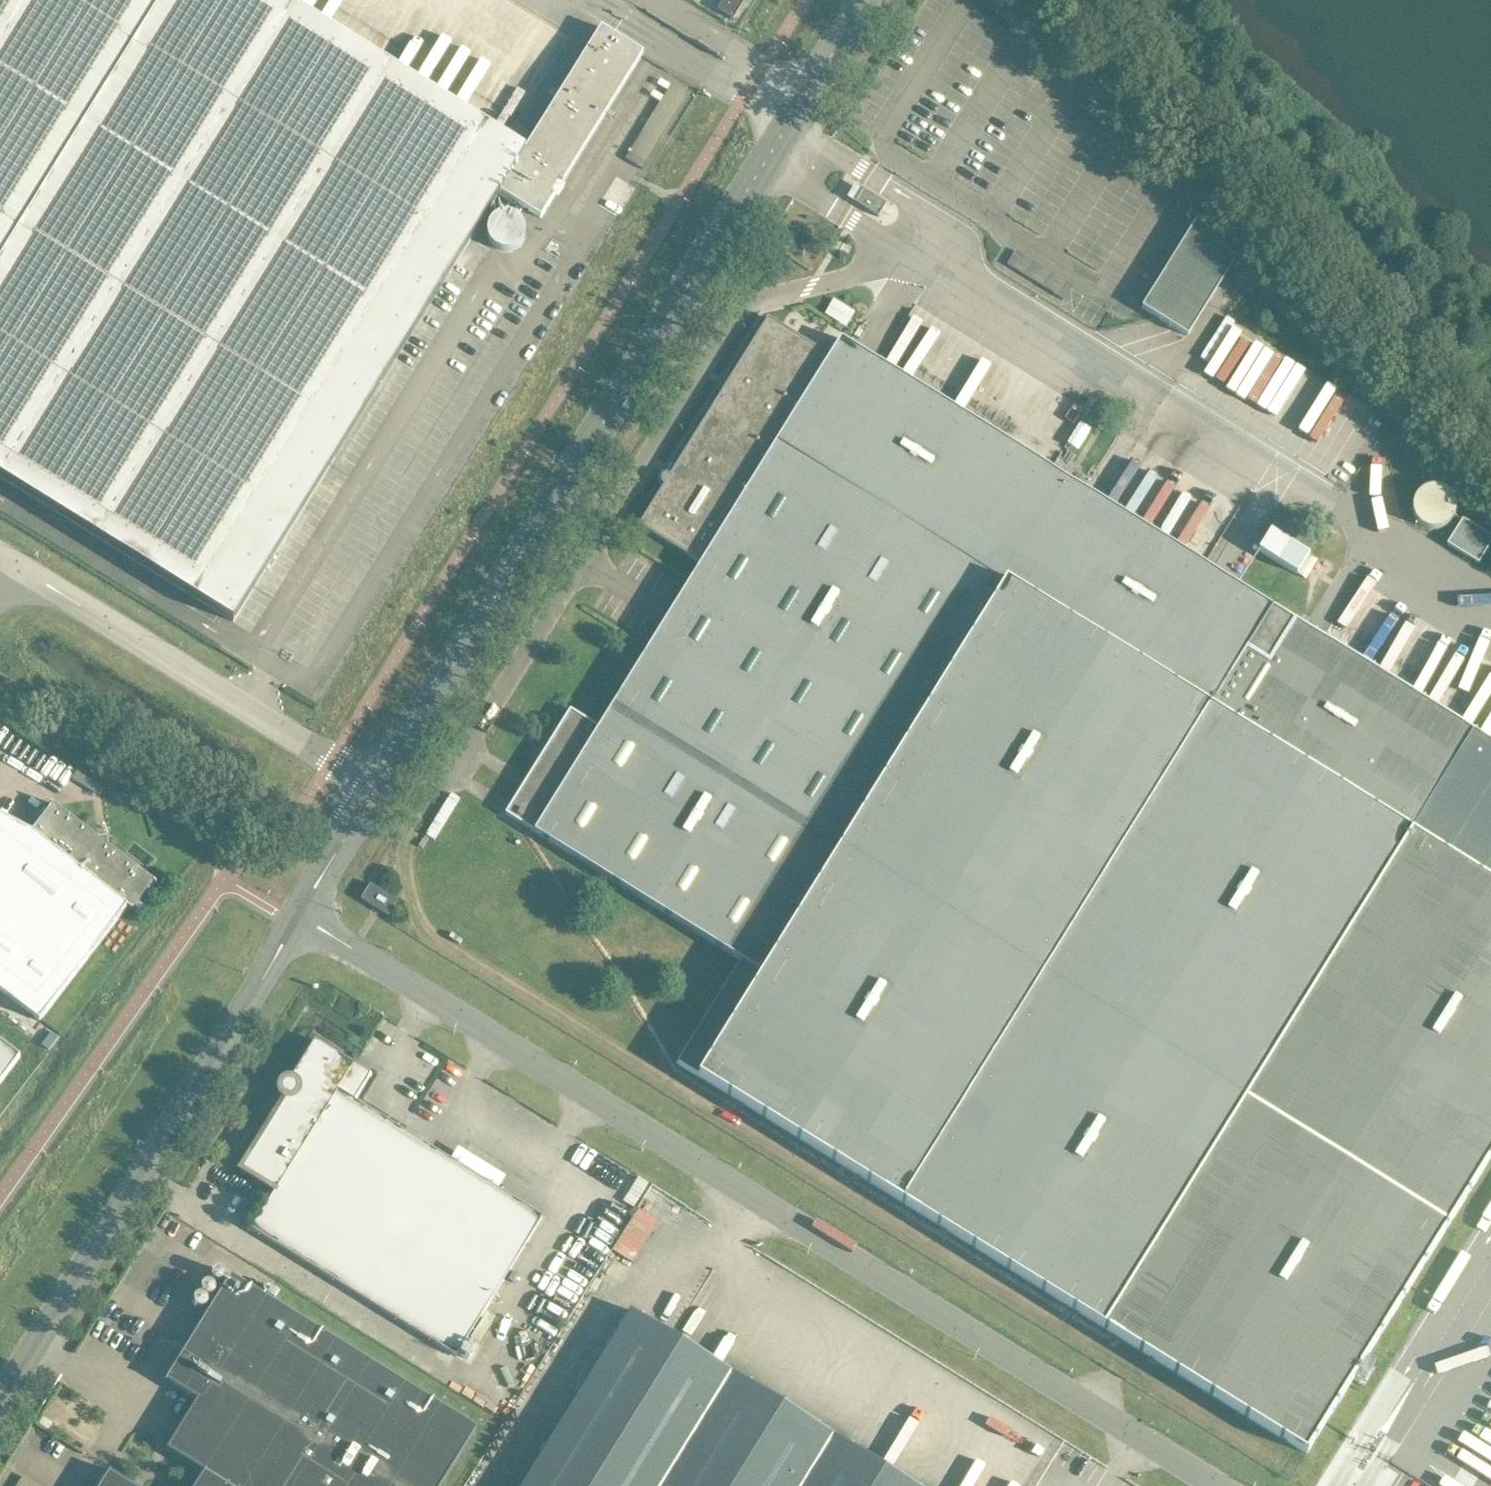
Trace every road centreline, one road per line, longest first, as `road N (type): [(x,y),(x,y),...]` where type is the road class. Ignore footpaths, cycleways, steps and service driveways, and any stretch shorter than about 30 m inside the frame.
road 1 (unclassified): [(1211,1485),(297,924)]
road 2 (unclassified): [(377,792),(872,0)]
road 3 (unclassified): [(0,1408),(297,924)]
road 4 (unclassified): [(377,792),(7,568)]
road 5 (unclassified): [(297,924),(377,792)]

